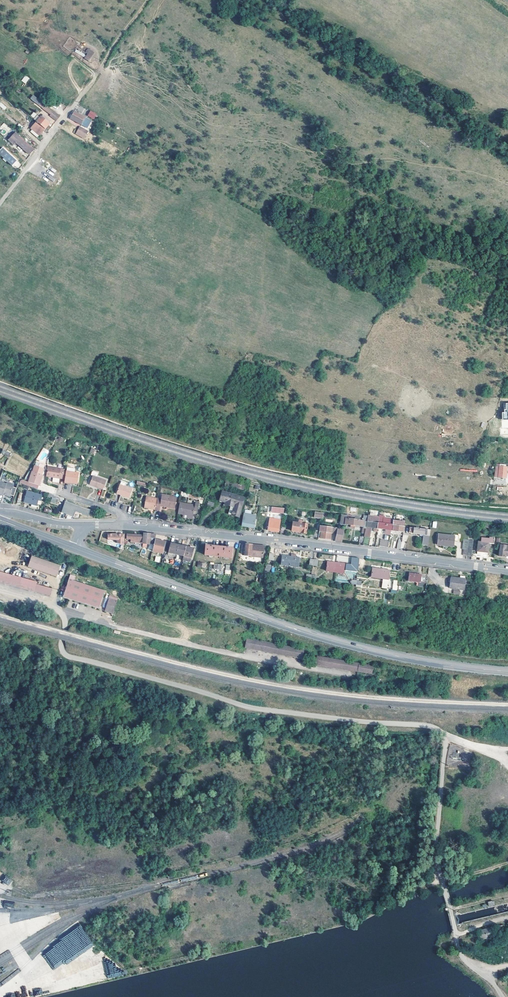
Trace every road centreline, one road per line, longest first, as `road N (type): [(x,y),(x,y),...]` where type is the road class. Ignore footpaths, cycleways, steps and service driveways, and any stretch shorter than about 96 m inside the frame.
road 1 (residential): [(0,592),(60,612),(62,650),(72,658),(243,707),(420,725),(445,737)]
road 2 (secondary): [(507,672),(328,639),(76,549)]
road 3 (tertiary): [(507,572),(123,526)]
road 4 (track): [(360,678),(60,612)]
road 5 (unclassified): [(97,75),(0,204)]

